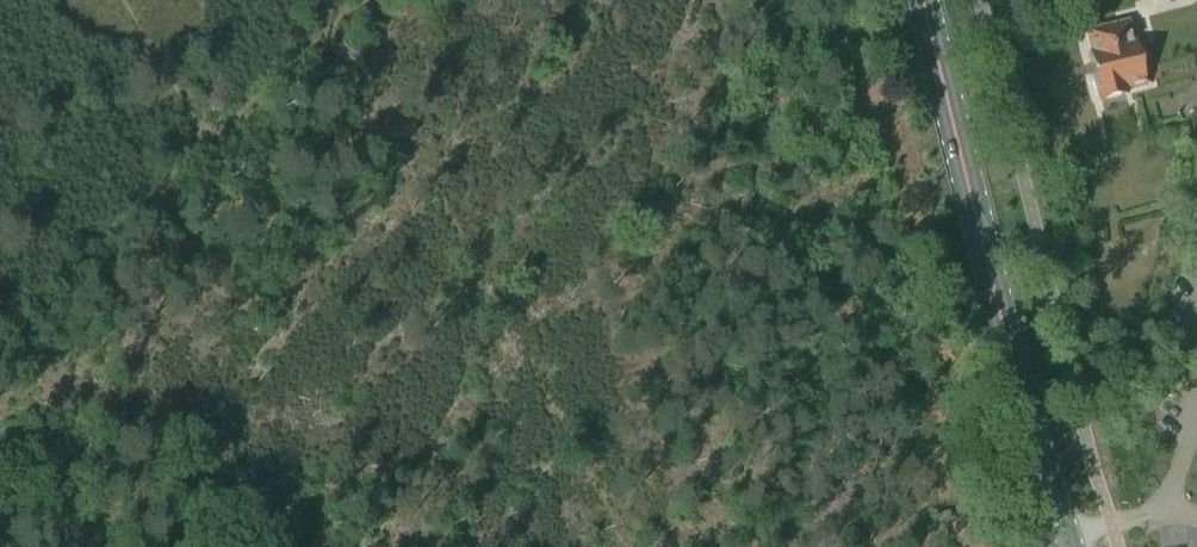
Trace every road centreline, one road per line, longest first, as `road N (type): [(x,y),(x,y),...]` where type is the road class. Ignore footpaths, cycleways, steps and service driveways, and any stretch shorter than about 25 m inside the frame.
road 1 (primary): [(1063,546),(923,0)]

